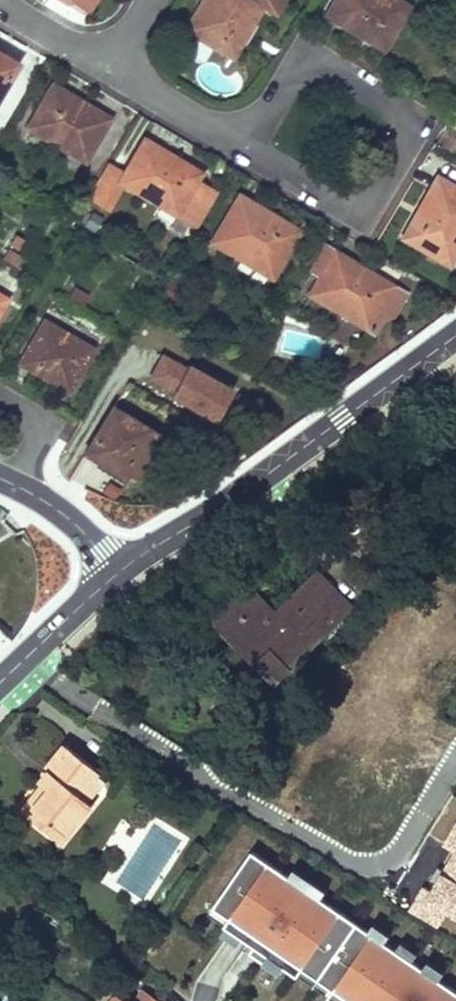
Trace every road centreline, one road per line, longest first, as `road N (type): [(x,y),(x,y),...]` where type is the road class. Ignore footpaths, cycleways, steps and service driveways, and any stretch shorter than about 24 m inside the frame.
road 1 (tertiary): [(455,339),(121,575)]
road 2 (residential): [(244,135),(362,211),(420,108),(303,40)]
road 3 (tertiary): [(121,575),(0,683)]
road 4 (residential): [(112,62),(244,135)]
road 5 (residential): [(121,575),(64,514),(15,486)]
road 6 (residential): [(15,486),(48,424),(0,397)]
road 7 (residential): [(112,62),(6,0)]

